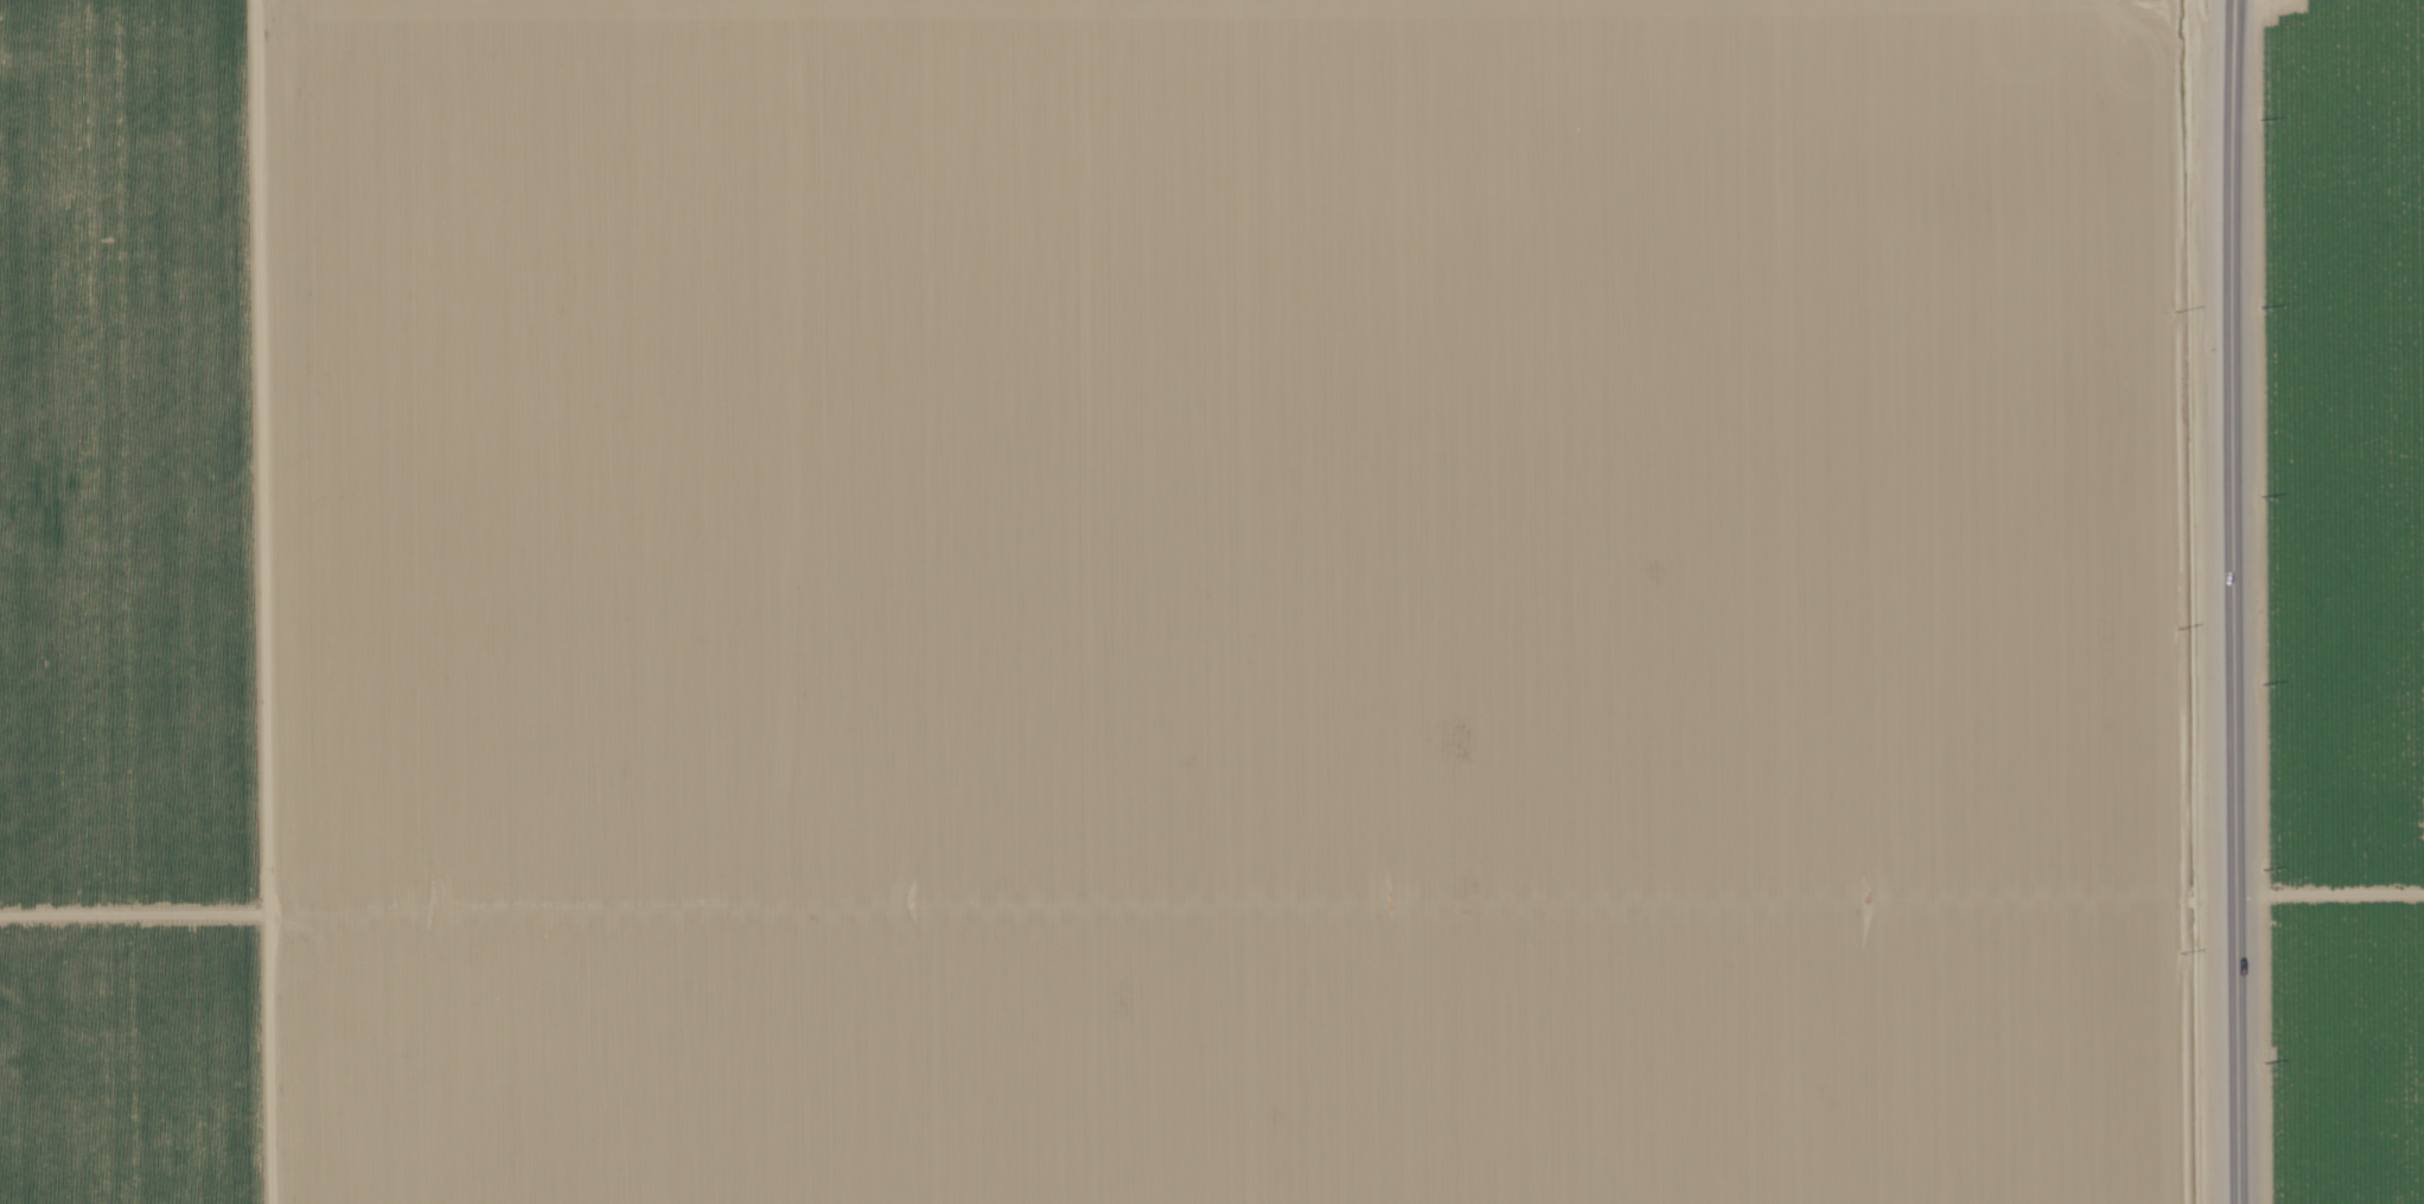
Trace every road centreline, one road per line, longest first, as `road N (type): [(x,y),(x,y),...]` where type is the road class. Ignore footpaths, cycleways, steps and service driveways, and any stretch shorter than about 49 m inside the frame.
road 1 (primary): [(2243,1203),(2242,0)]

